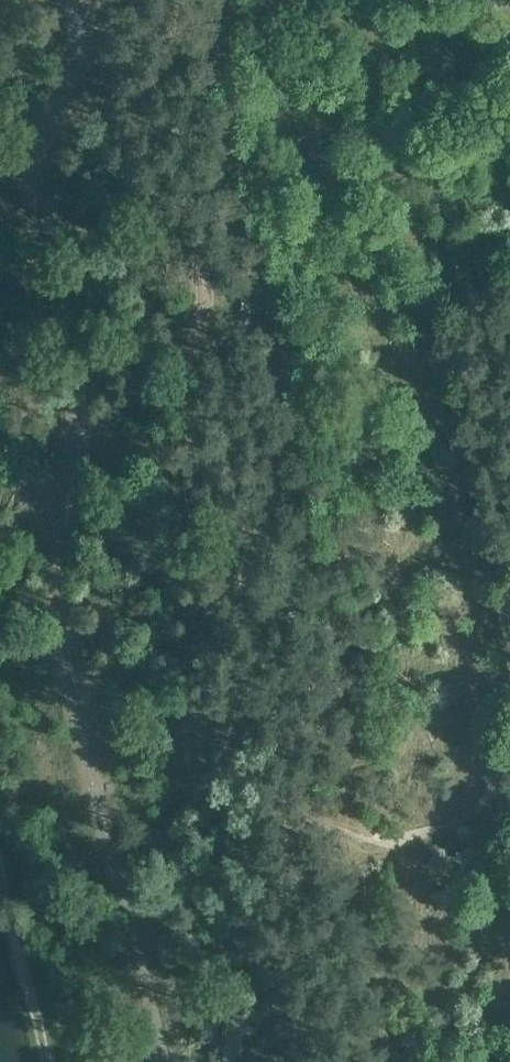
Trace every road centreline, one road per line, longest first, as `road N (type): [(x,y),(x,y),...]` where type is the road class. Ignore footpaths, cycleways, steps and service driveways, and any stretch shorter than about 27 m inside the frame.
road 1 (track): [(165,1061),(55,618),(76,357),(26,209),(36,158),(76,68),(69,0)]

